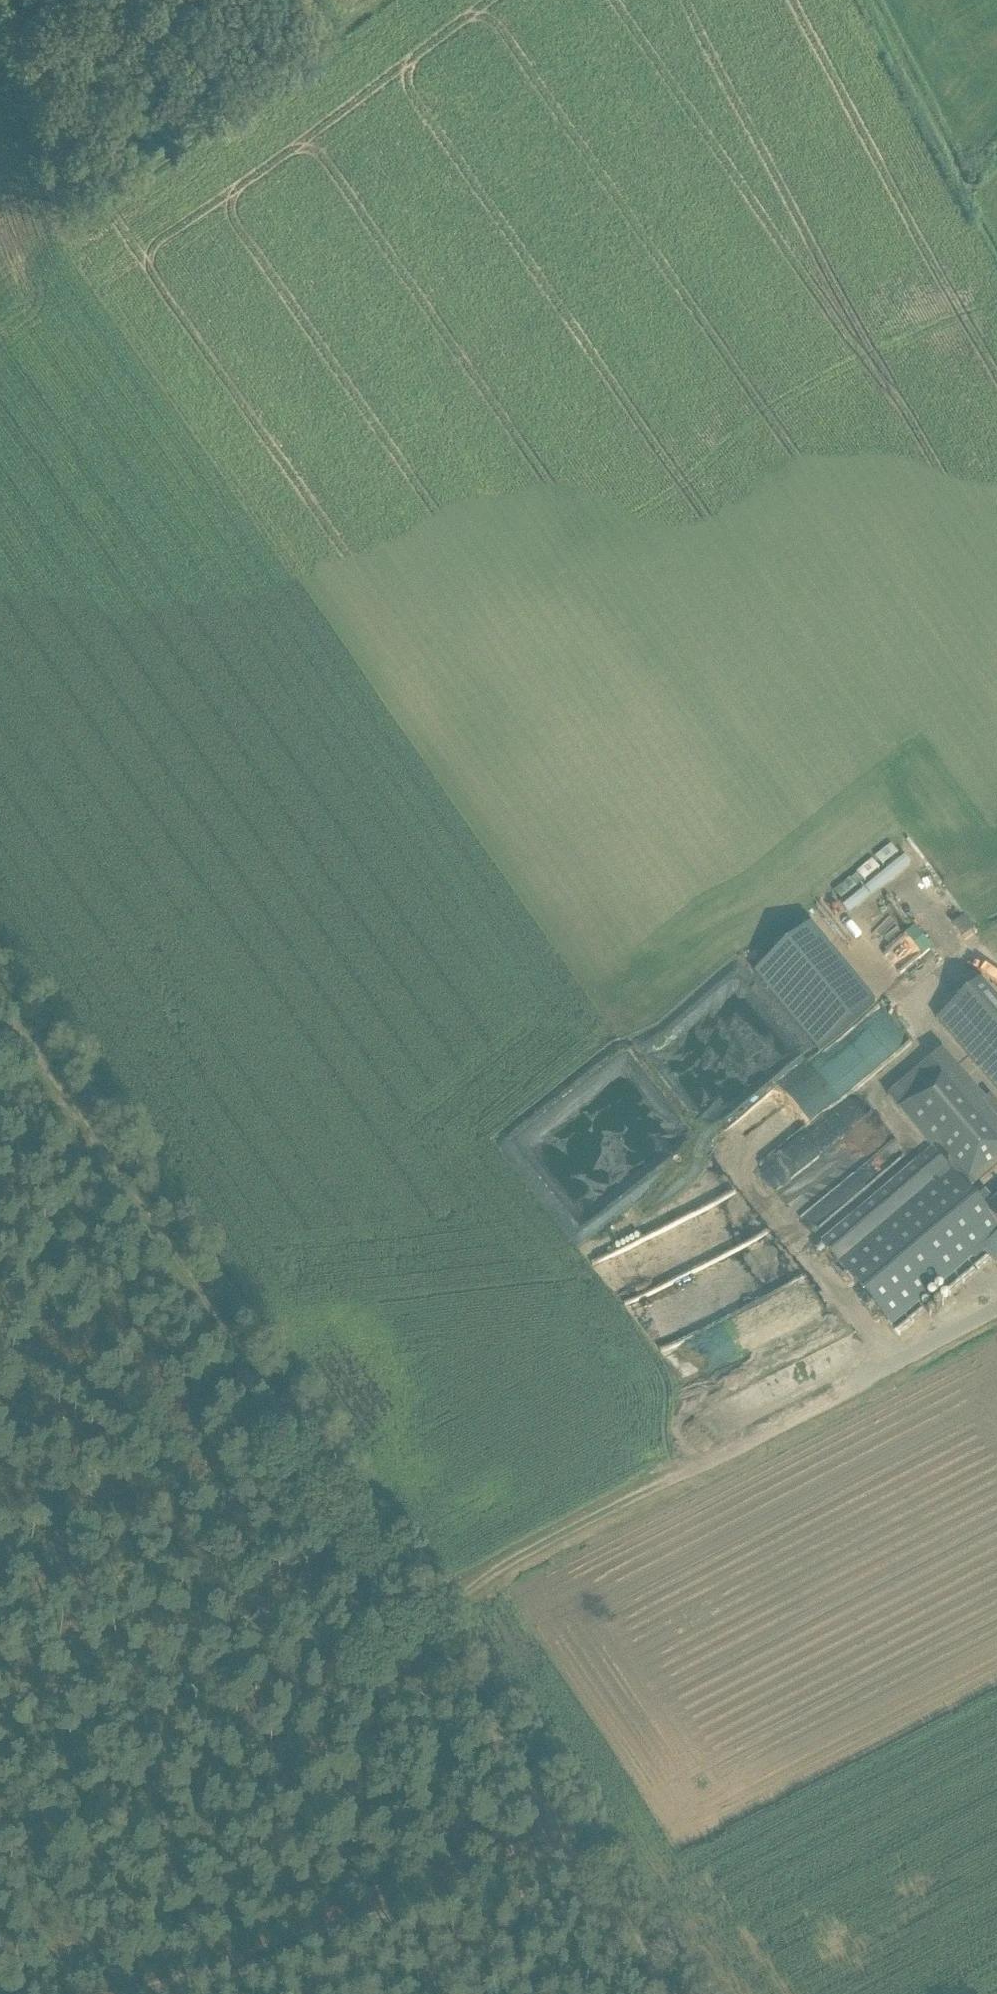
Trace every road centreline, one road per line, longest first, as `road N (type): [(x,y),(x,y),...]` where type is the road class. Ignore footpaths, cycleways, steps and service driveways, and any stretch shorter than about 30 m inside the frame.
road 1 (track): [(0,1014),(561,1848)]
road 2 (track): [(15,0),(92,210),(382,0)]
road 3 (track): [(869,1379),(405,1621)]
road 4 (track): [(561,1848),(144,1993)]
road 5 (track): [(894,0),(996,188)]
road 6 (track): [(670,1993),(561,1848)]
road 7 (unclassified): [(869,1379),(996,1313)]

